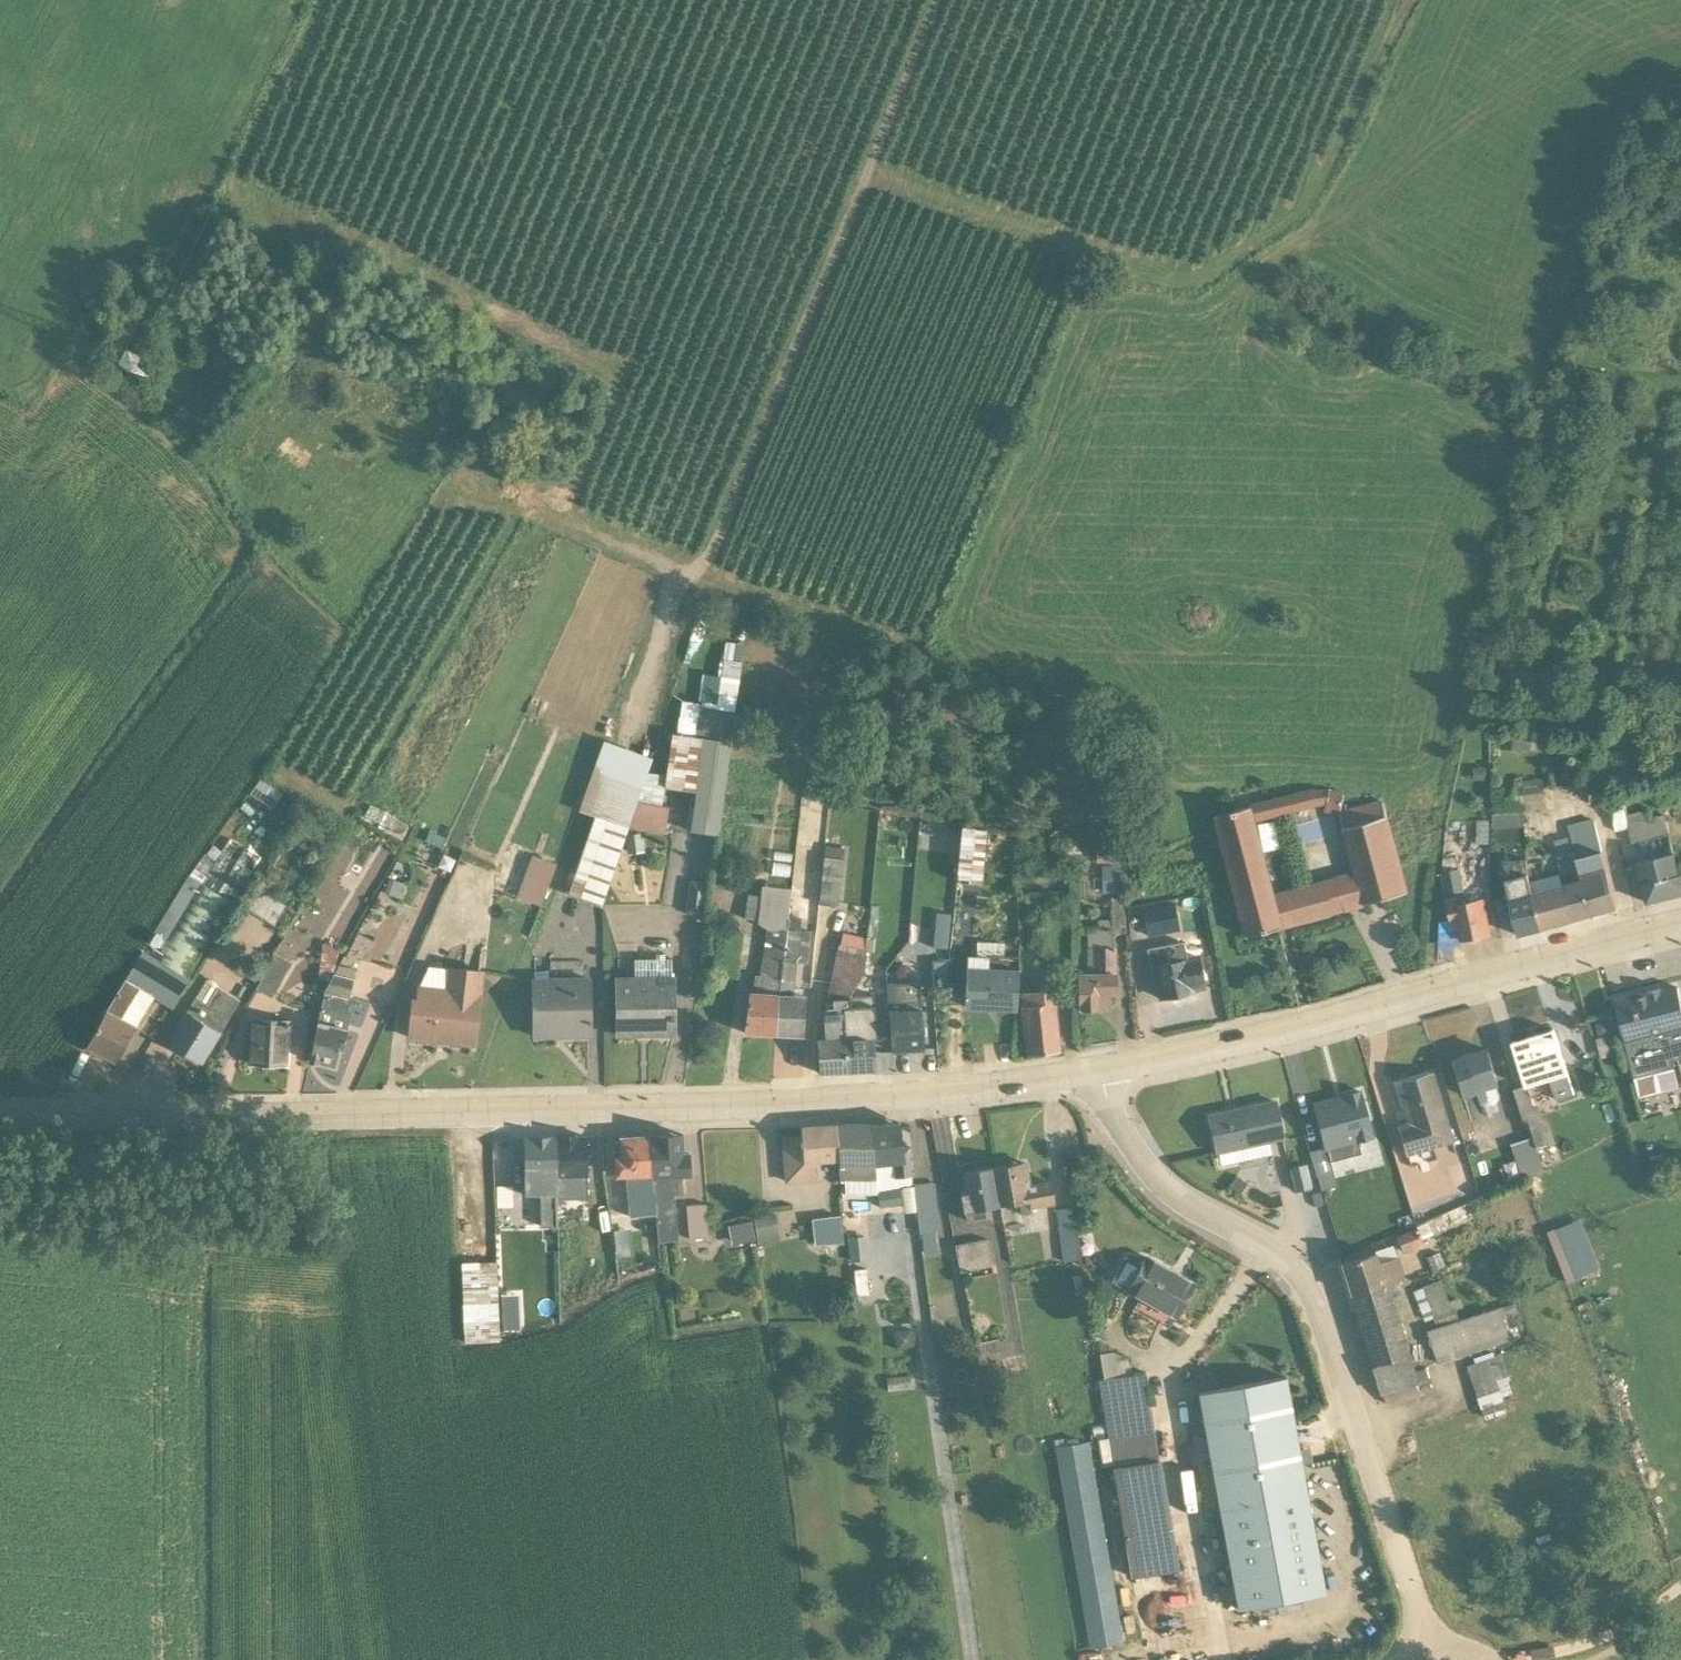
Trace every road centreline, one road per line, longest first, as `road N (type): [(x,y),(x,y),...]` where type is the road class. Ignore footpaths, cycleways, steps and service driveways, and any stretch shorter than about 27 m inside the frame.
road 1 (tertiary): [(0,1111),(720,1105),(1084,1073)]
road 2 (unclassified): [(1423,1659),(1397,1539),(1316,1310),(1286,1260),(1242,1228),(1185,1204),(1141,1166),(1084,1073)]
road 3 (tertiary): [(1084,1073),(1680,921)]
road 4 (track): [(937,0),(707,563)]
road 5 (unclassified): [(1446,1659),(1587,1640),(1627,1622),(1680,1583)]

